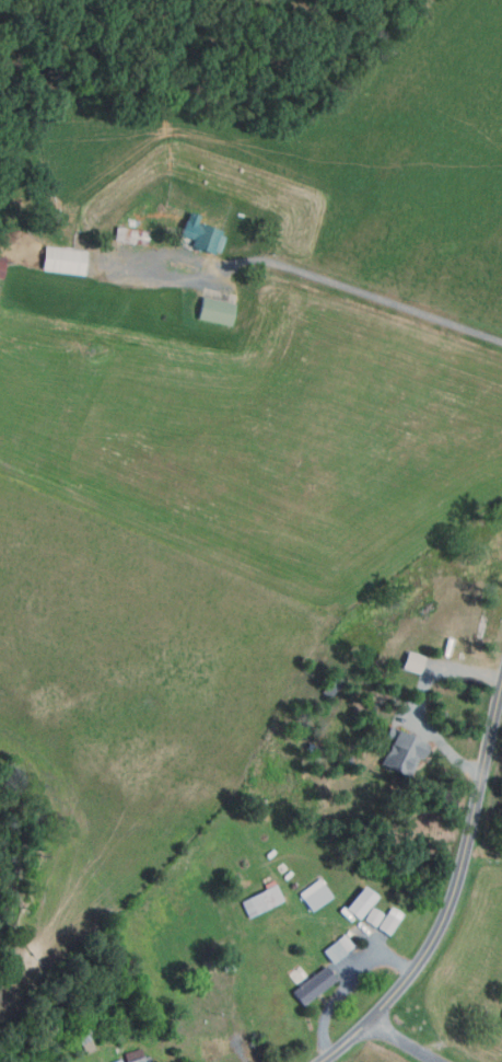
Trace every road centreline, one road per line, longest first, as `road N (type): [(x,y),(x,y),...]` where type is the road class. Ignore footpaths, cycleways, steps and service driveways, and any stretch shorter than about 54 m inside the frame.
road 1 (tertiary): [(319,1061),(385,1005),(445,916),(501,692)]

